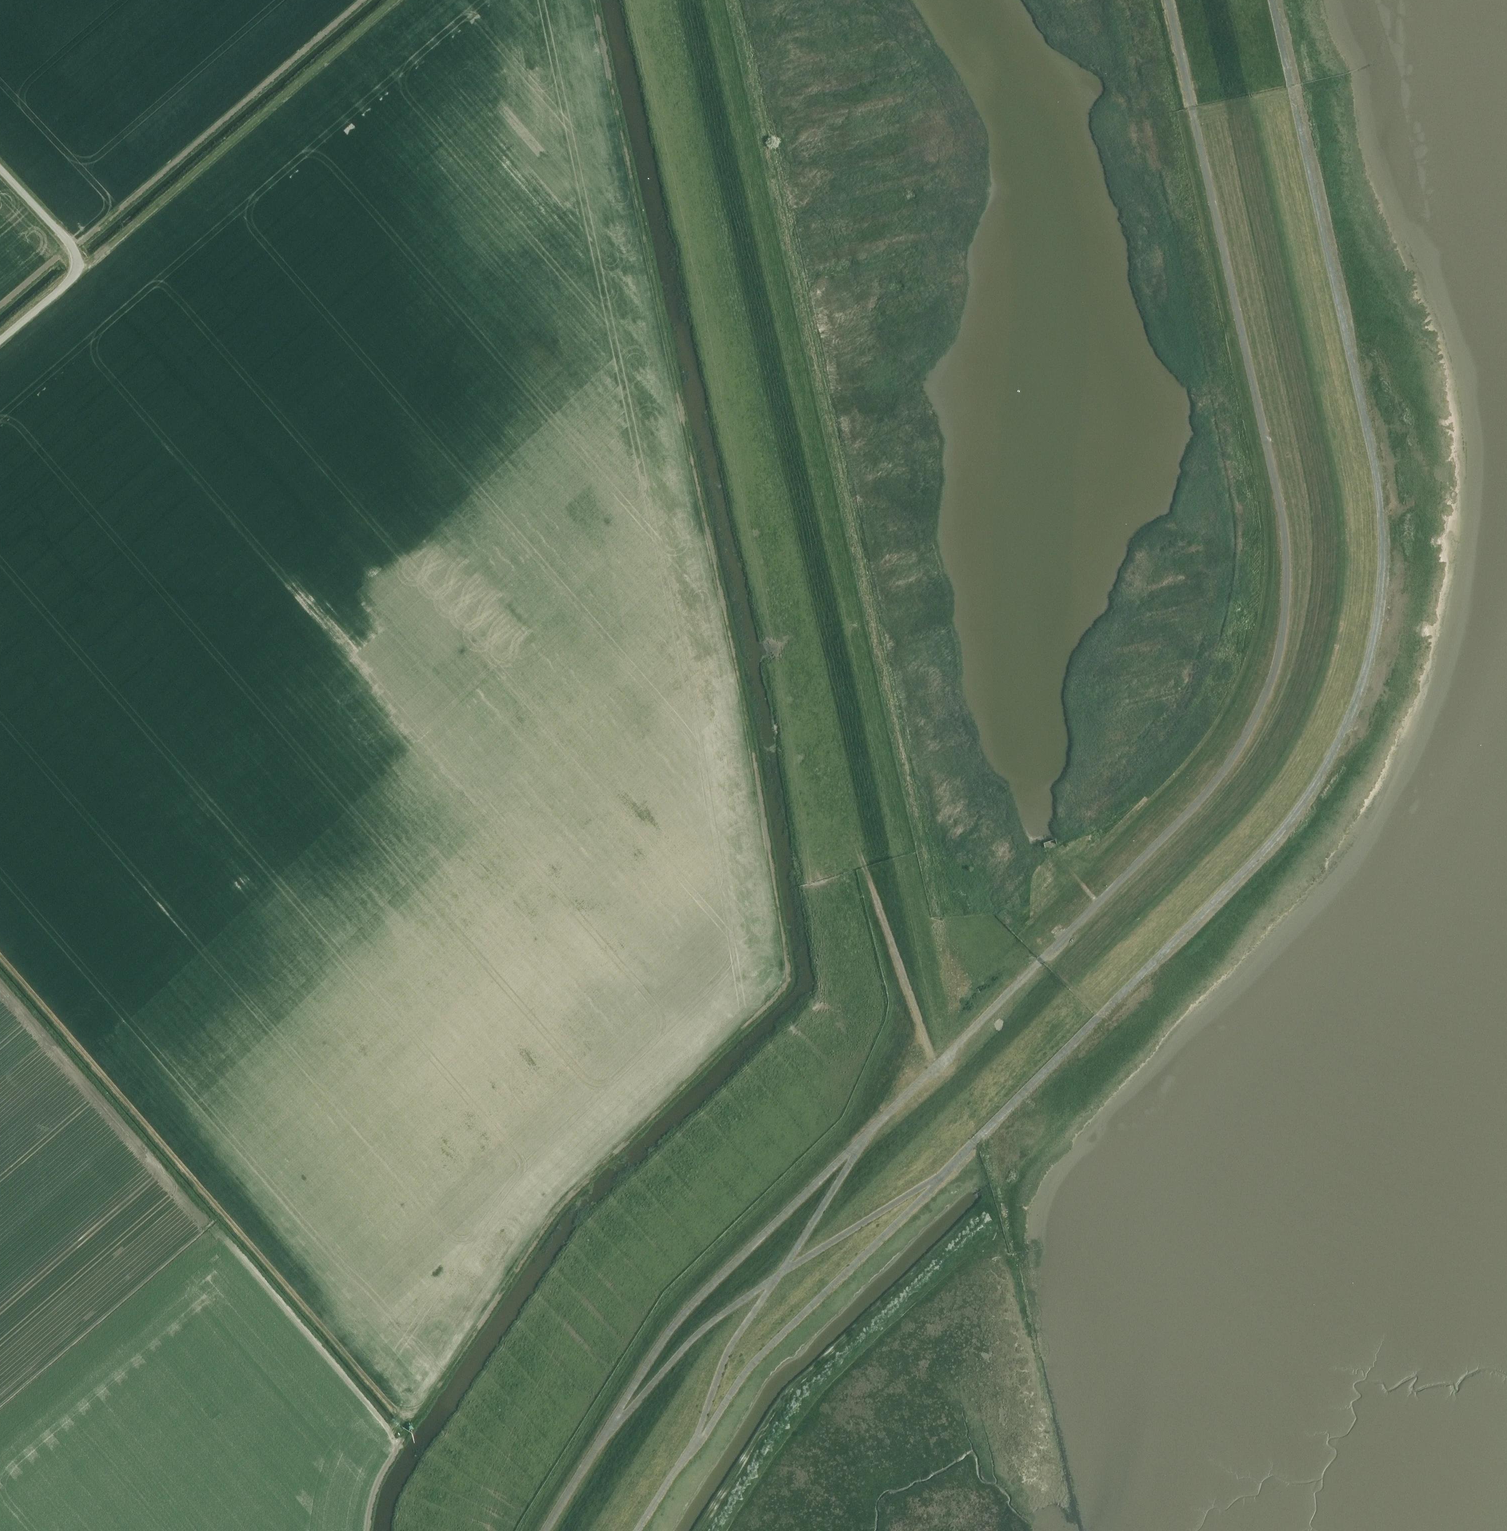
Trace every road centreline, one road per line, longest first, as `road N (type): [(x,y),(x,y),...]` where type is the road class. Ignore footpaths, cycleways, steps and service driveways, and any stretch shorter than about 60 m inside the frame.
road 1 (unclassified): [(0,340),(78,264),(73,249),(0,167)]

